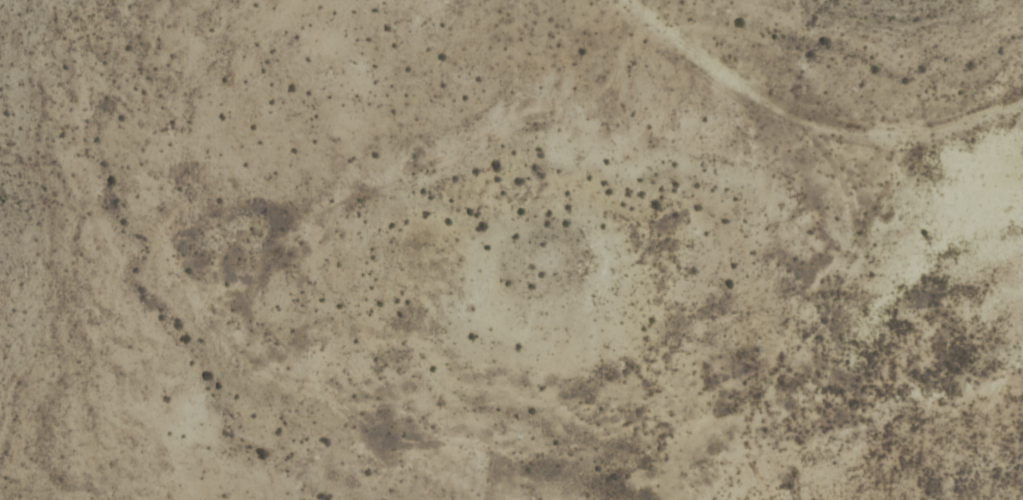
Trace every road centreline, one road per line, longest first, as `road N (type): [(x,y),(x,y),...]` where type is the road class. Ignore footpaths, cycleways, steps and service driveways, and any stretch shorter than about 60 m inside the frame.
road 1 (track): [(1022,97),(917,129),(839,126),(731,78),(627,0)]

